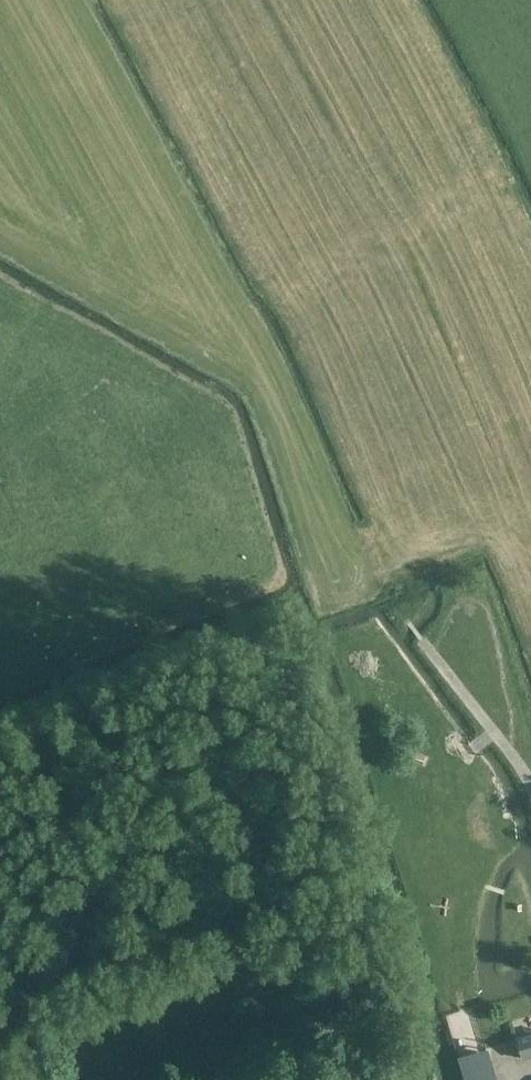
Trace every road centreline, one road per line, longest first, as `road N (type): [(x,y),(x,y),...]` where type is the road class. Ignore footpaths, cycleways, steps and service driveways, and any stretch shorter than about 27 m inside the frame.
road 1 (track): [(71,0),(367,566),(456,535),(511,535),(530,597)]

